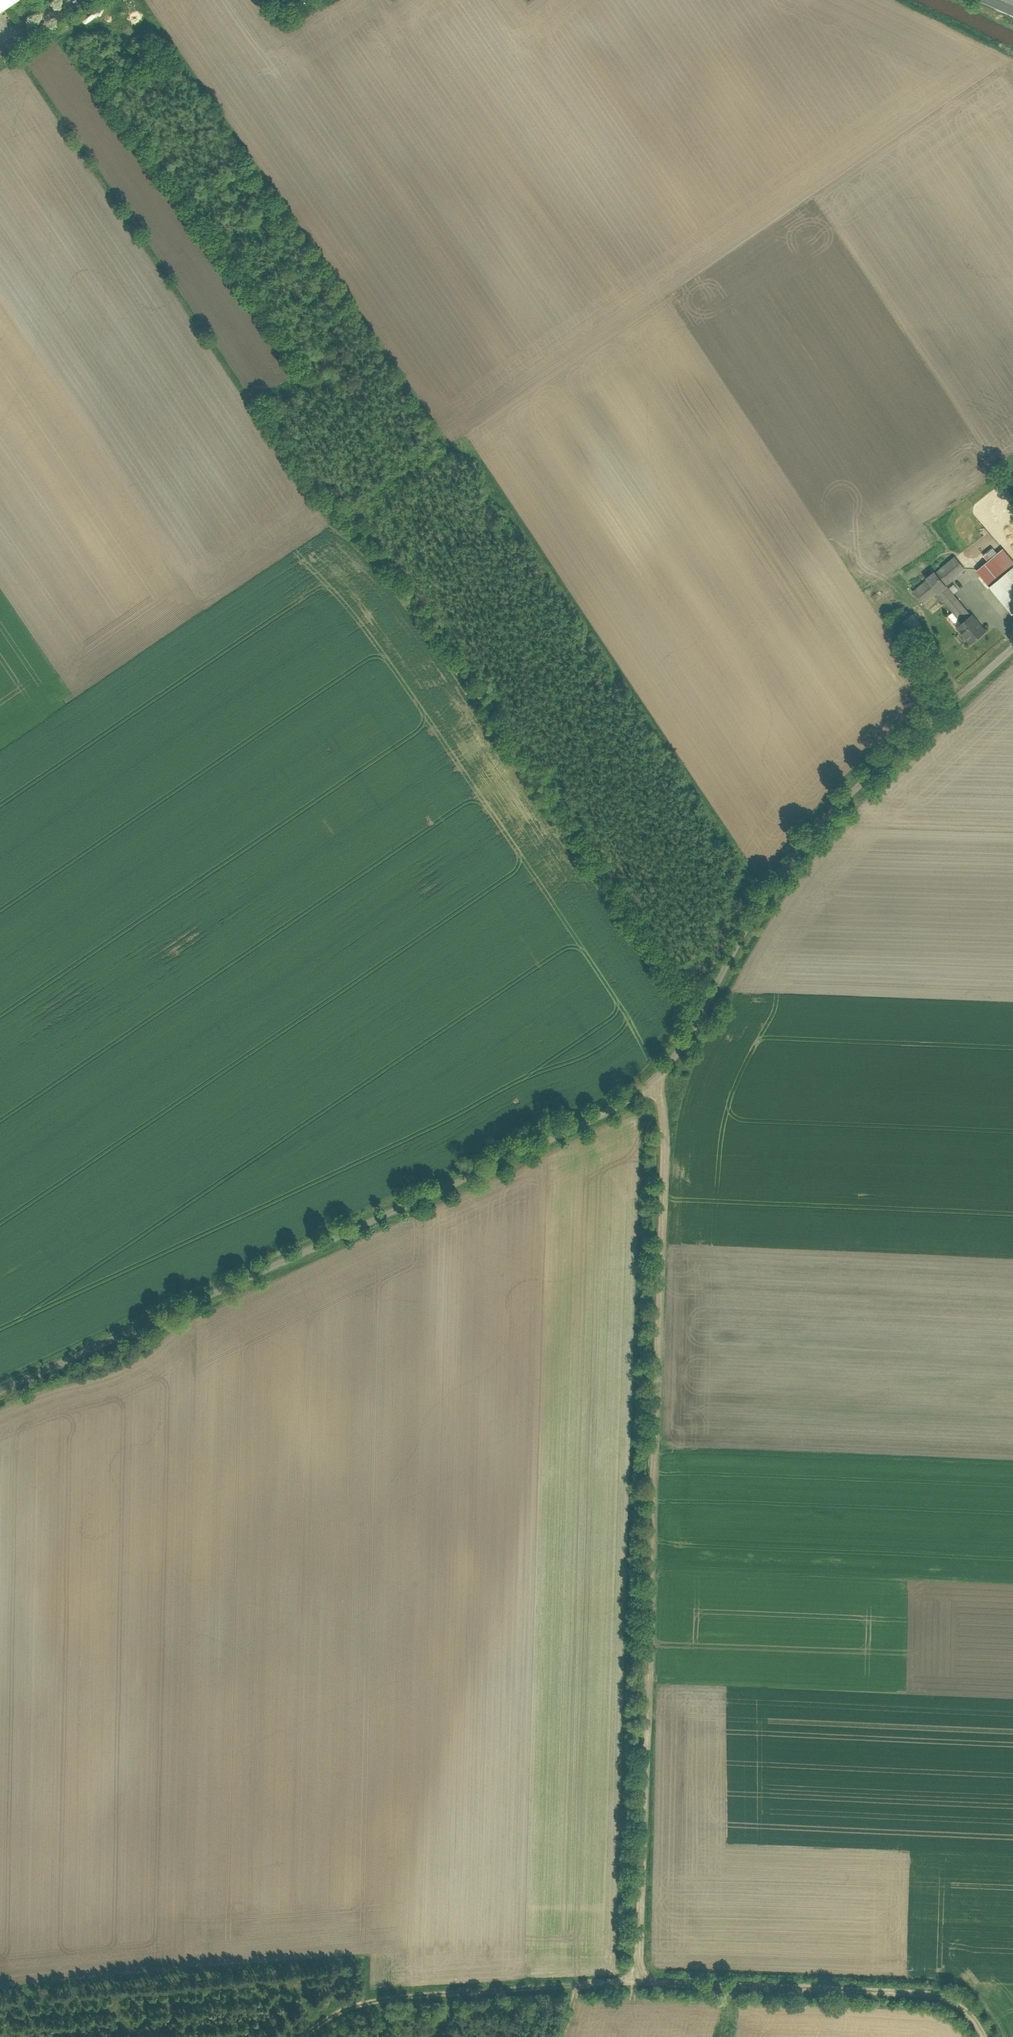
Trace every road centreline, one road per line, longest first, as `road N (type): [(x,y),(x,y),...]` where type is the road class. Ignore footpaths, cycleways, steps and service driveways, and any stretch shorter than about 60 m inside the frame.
road 1 (residential): [(1012,653),(825,822),(763,904),(686,1045),(645,1089),(0,1392)]
road 2 (track): [(654,1081),(665,1131),(636,1978),(927,1993),(962,2011),(984,2036)]
road 3 (track): [(636,1978),(453,1991),(430,2036)]
road 4 (track): [(453,1991),(386,1994),(306,2036)]

